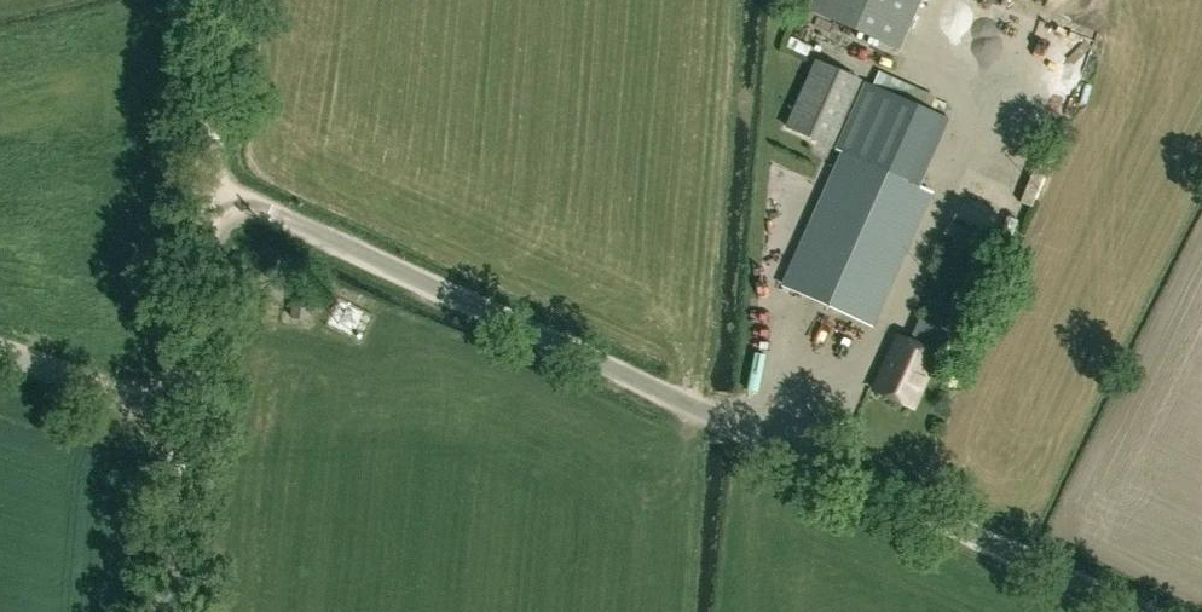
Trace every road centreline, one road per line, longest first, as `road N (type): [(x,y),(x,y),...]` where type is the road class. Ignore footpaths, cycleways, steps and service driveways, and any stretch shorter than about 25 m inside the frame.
road 1 (unclassified): [(1131,611),(203,185)]
road 2 (tertiary): [(184,418),(203,185)]
road 3 (unclassified): [(184,418),(0,354)]
road 4 (tertiary): [(166,611),(184,418)]
road 5 (tertiary): [(203,185),(219,0)]

